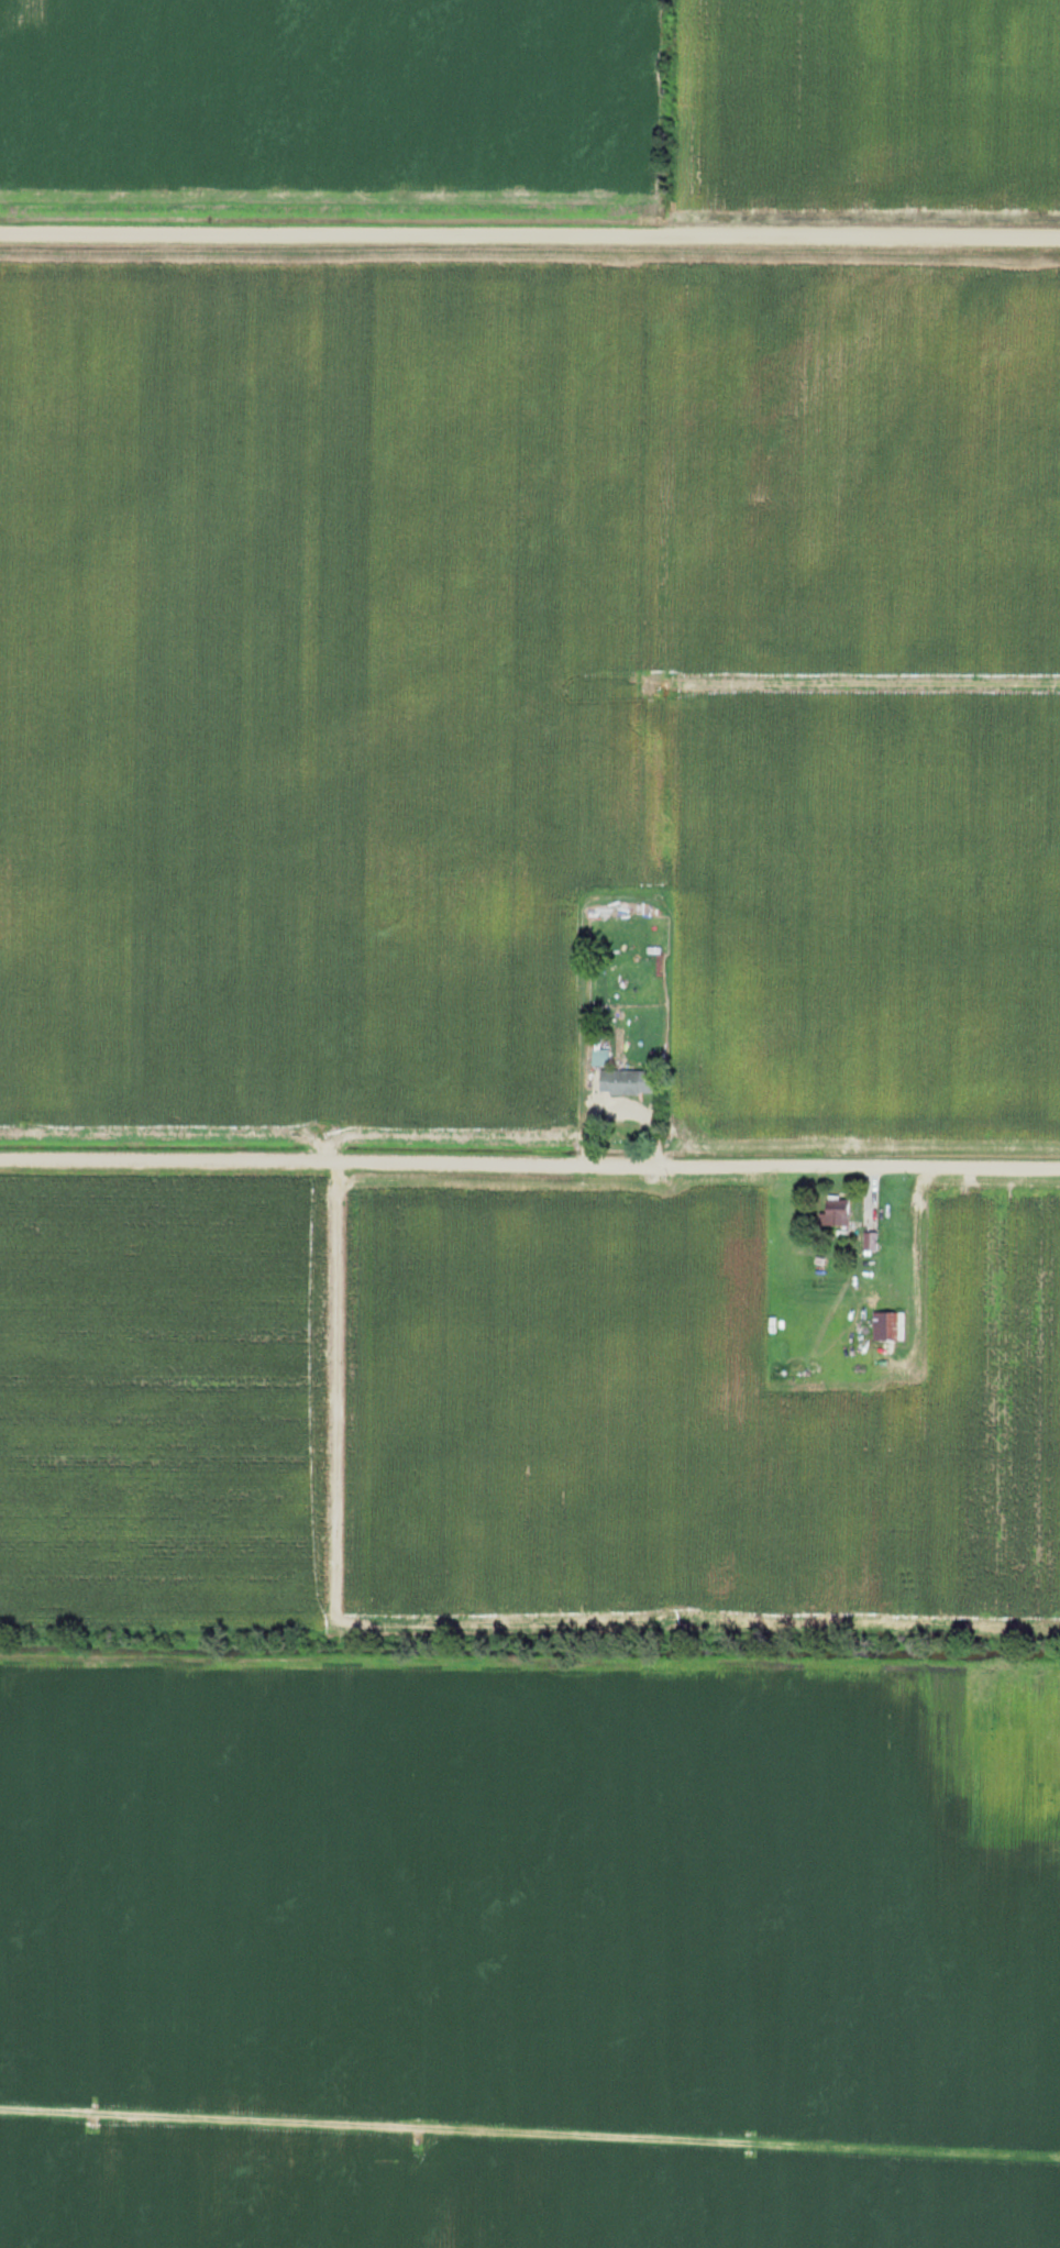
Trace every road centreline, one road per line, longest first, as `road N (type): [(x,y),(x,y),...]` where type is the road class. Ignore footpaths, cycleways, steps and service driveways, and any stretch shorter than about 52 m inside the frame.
road 1 (residential): [(1059,2158),(0,2110)]
road 2 (residential): [(1059,1166),(0,1161)]
road 3 (residential): [(1059,239),(0,234)]

